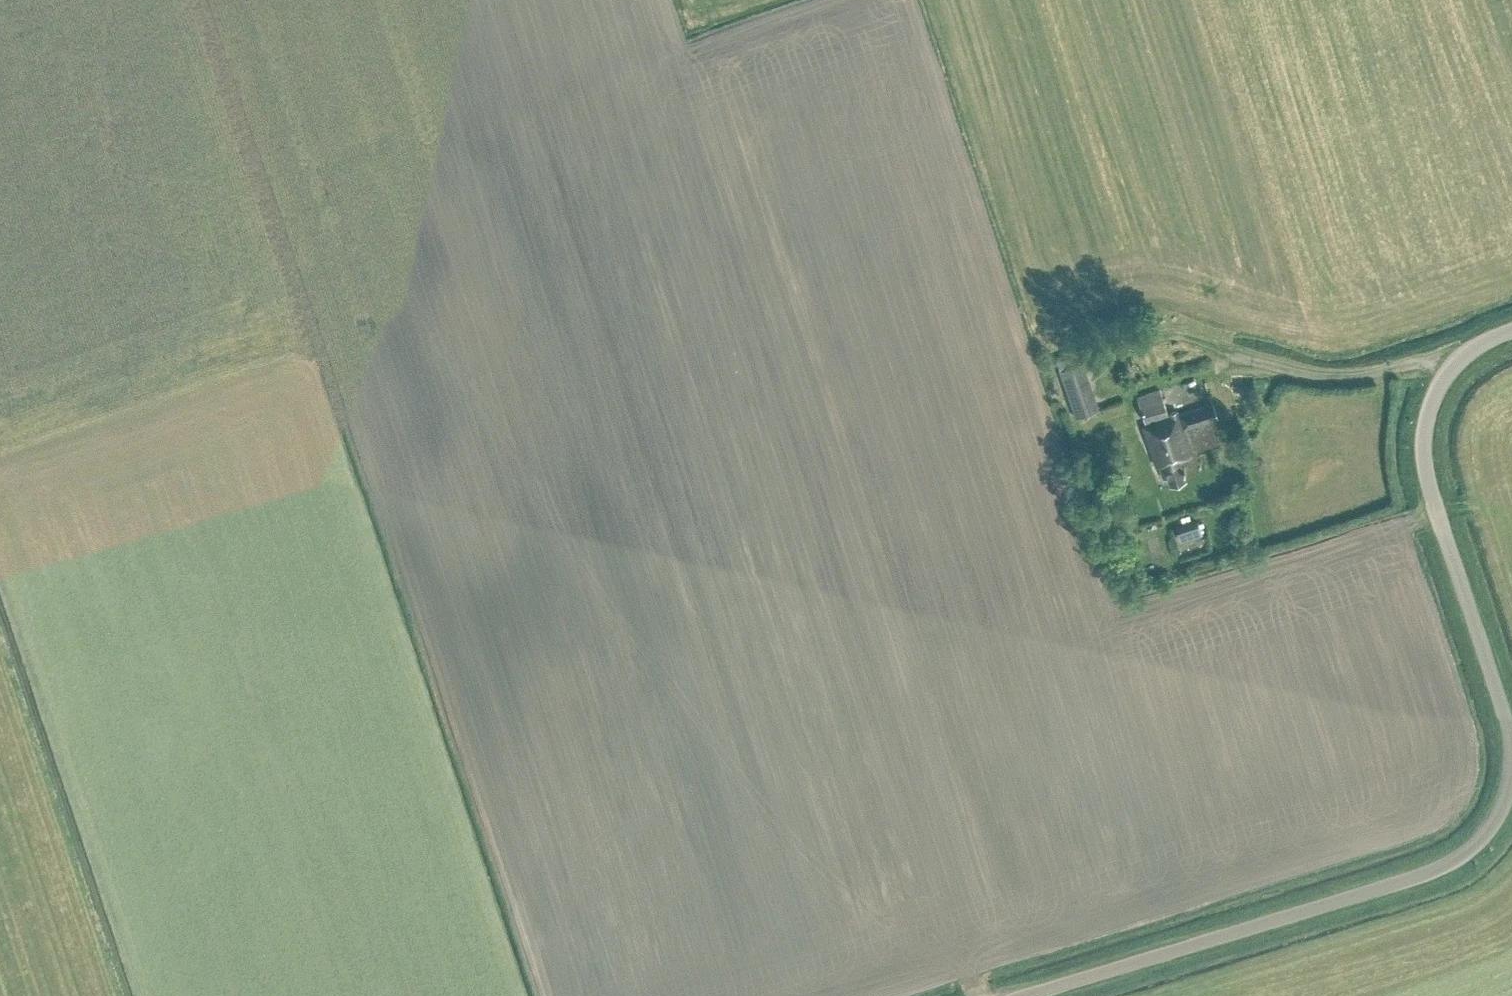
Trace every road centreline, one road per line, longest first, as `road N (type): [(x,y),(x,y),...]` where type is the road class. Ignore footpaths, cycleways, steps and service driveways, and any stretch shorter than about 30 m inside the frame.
road 1 (unclassified): [(1511,802),(1484,848),(1436,877),(1047,995)]
road 2 (unclassified): [(1511,327),(1454,359),(1422,426),(1424,474),(1511,732)]
road 3 (track): [(1454,359),(1360,372),(1188,354),(1138,362)]

